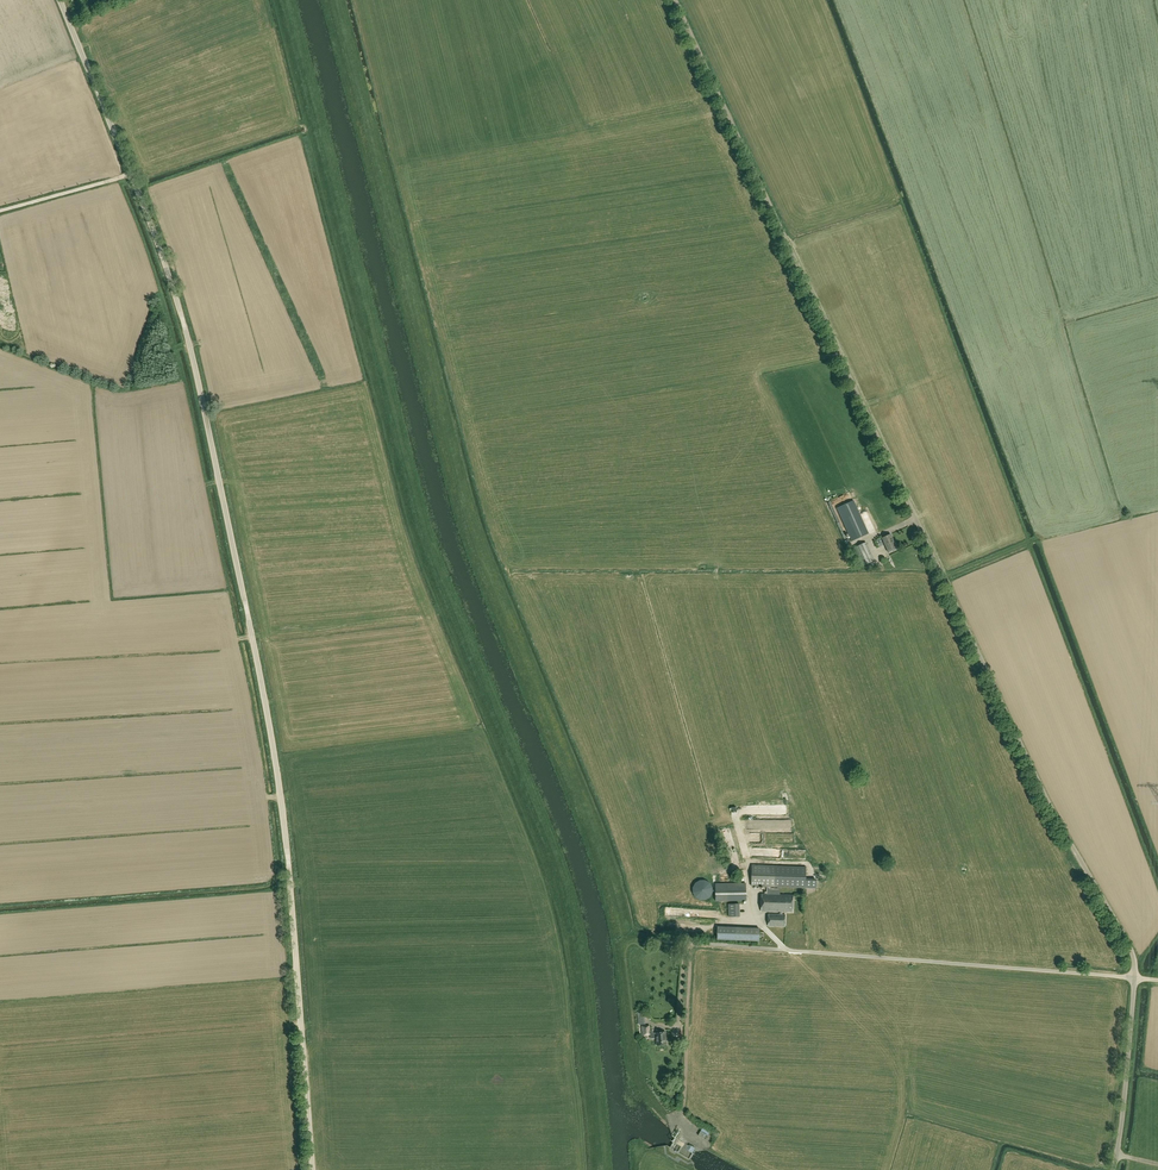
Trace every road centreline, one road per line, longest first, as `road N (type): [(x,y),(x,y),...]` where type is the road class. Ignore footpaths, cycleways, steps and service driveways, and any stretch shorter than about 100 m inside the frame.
road 1 (unclassified): [(315,1169),(286,826),(188,333),(61,0)]
road 2 (unclassified): [(1134,978),(1129,944),(1046,797),(675,0)]
road 3 (unclassified): [(1134,978),(686,942)]
road 4 (unclassified): [(1112,1169),(1125,1115),(1134,978)]

